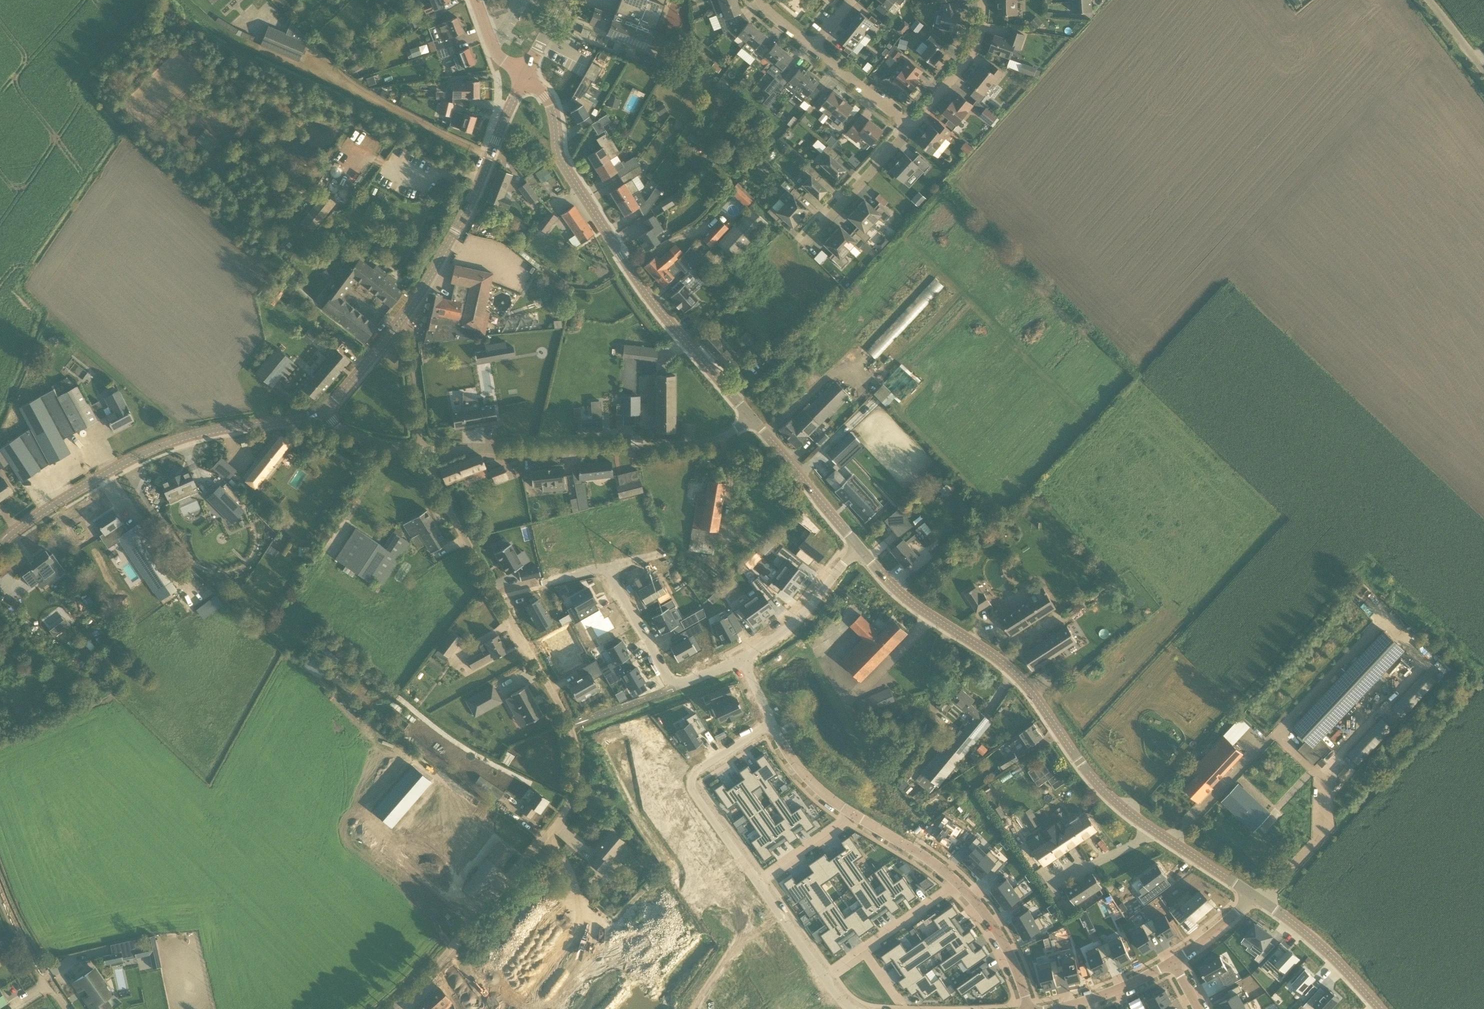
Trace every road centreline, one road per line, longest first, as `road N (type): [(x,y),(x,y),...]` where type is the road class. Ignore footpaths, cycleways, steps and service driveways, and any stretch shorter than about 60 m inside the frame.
road 1 (tertiary): [(1253,894),(1117,804),(1008,667),(893,587),(856,545)]
road 2 (tertiary): [(752,418),(657,306),(583,201),(558,152),(552,111),(524,74)]
road 3 (unclassified): [(577,771),(570,727),(433,478),(431,449)]
road 4 (tertiary): [(0,542),(142,453),(201,432),(324,410)]
road 5 (track): [(179,0),(205,25),(488,157)]
road 6 (tertiary): [(324,410),(437,264),(504,122)]
road 7 (unclassified): [(752,418),(699,442),(431,449)]
road 8 (unclassified): [(577,771),(565,813),(437,966),(389,1008)]
road 9 (residential): [(606,567),(668,679),(744,656)]
road 10 (residential): [(772,724),(693,776),(743,863)]
road 11 (tertiary): [(1380,1008),(1315,941),(1253,894)]
road 12 (tertiary): [(856,545),(752,418)]
road 13 (residential): [(960,884),(827,980)]
road 14 (residential): [(744,656),(784,631),(856,545)]
road 15 (residential): [(910,127),(806,242)]
road 16 (residential): [(630,962),(659,924),(743,863)]
road 17 (residential): [(910,127),(969,55),(978,0)]
road 18 (residential): [(960,884),(1012,956),(1027,1008)]
road 19 (residential): [(1049,1008),(1099,998),(1174,961)]
road 20 (unclassified): [(66,1008),(0,898)]
road 21 (residential): [(852,817),(960,884)]
road 22 (residential): [(772,724),(805,776),(852,817)]

